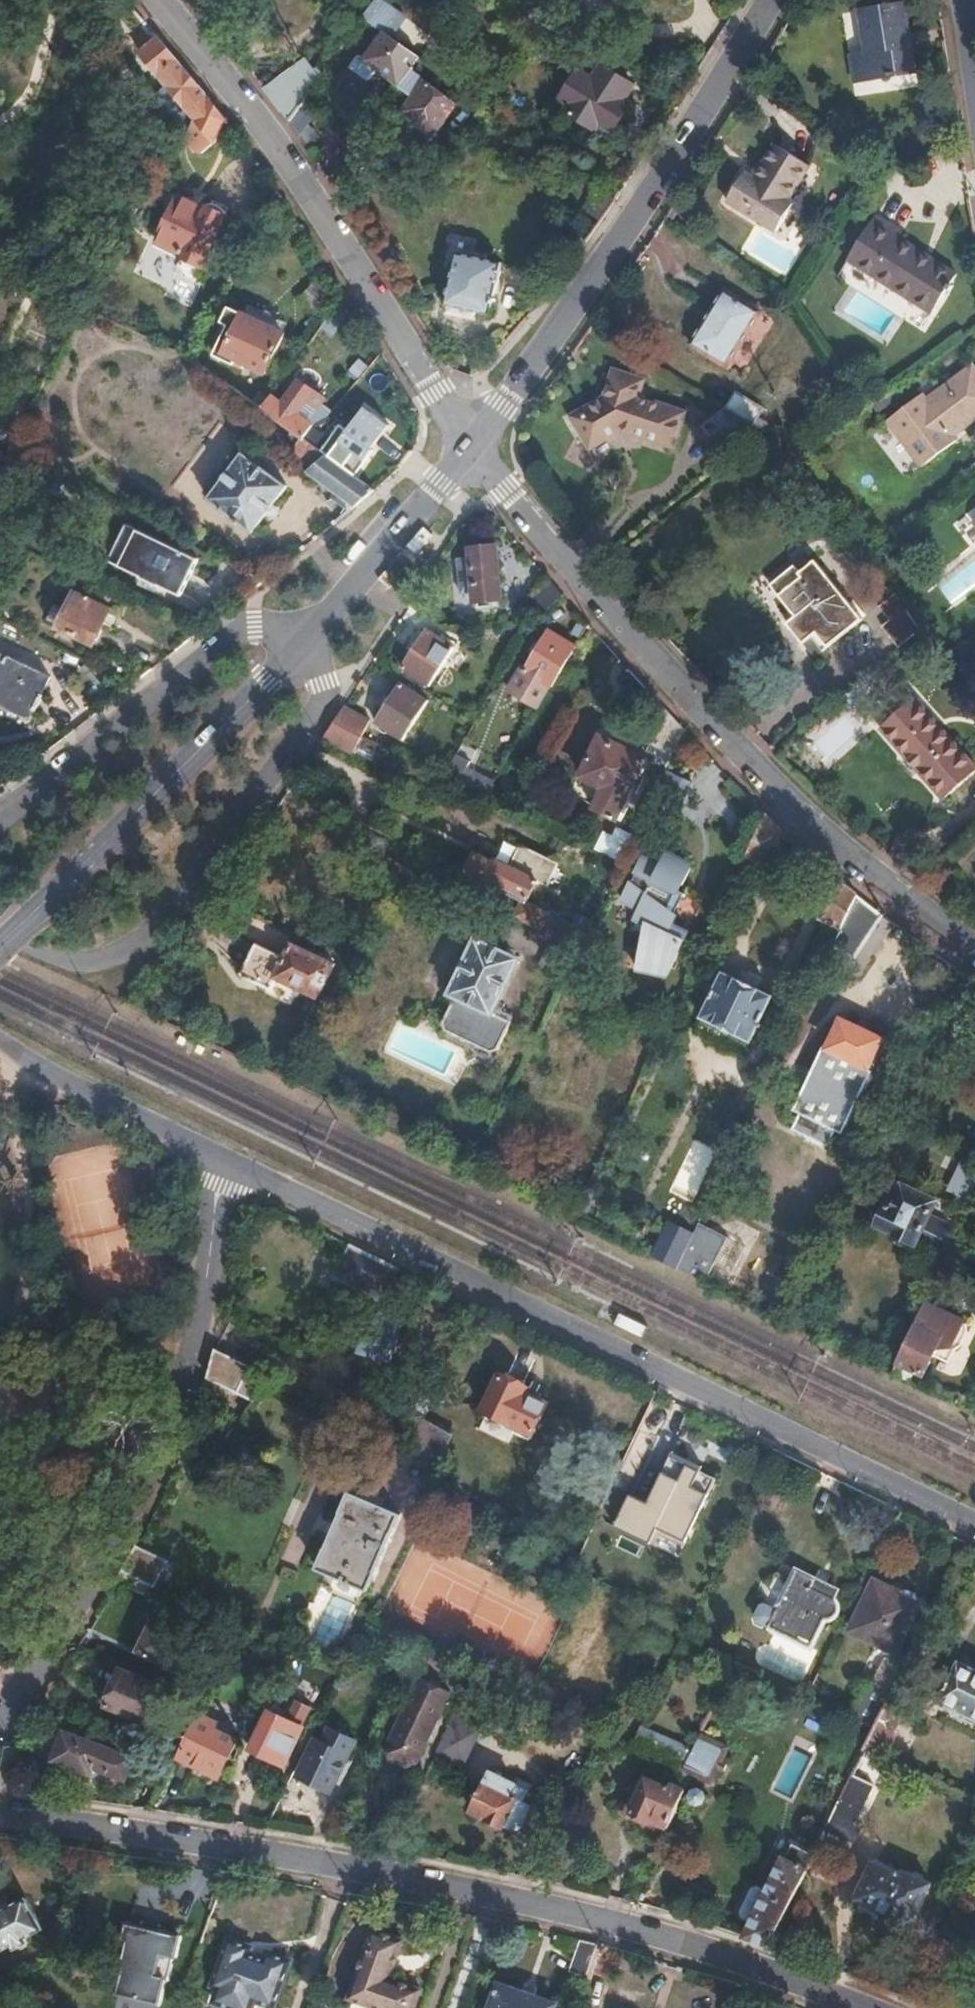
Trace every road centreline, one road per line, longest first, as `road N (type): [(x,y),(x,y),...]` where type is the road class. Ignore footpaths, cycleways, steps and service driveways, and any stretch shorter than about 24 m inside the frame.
road 1 (residential): [(0,1815),(445,1885),(725,1954),(859,2007)]
road 2 (residential): [(229,1155),(974,1517)]
road 3 (residential): [(473,448),(802,808),(974,945)]
road 4 (residential): [(0,1728),(168,1446),(199,1347),(229,1155)]
road 5 (residential): [(161,0),(260,129),(473,448)]
road 6 (tertiary): [(473,448),(592,280),(769,0)]
road 7 (residential): [(0,933),(77,963),(103,960),(136,947),(172,916),(326,699),(319,631)]
road 8 (tertiary): [(0,949),(319,631)]
road 9 (residential): [(0,815),(226,640),(255,630),(319,631)]
road 10 (residential): [(0,1038),(229,1155)]
road 11 (tertiary): [(319,631),(473,448)]

